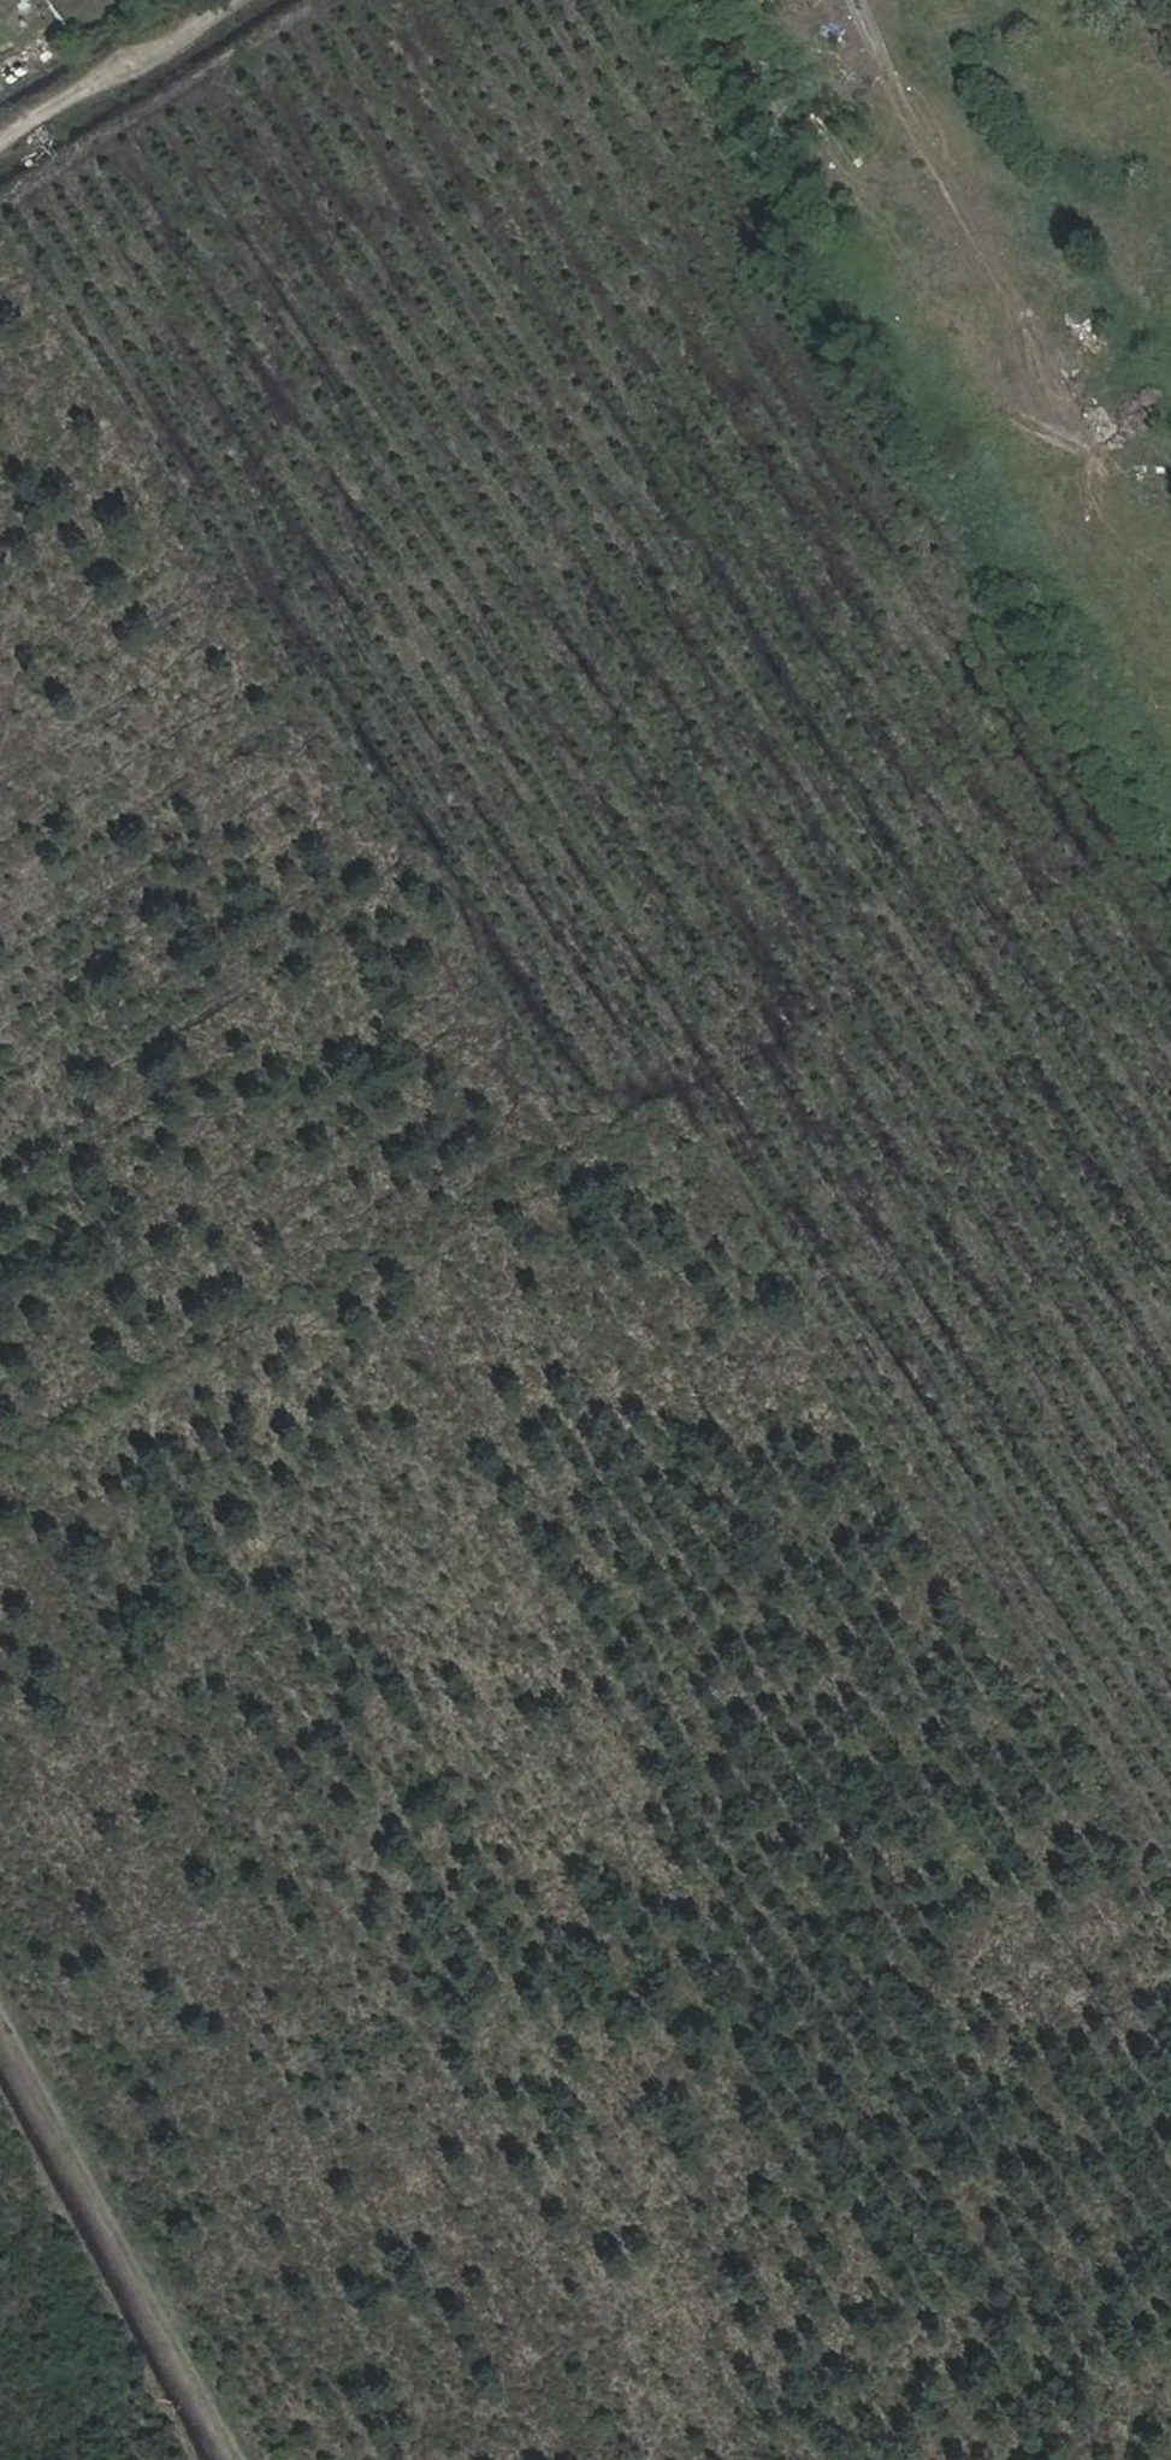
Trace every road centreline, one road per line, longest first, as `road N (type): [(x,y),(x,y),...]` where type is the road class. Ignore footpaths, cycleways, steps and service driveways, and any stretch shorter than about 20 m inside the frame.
road 1 (track): [(234,2459),(0,2023)]
road 2 (track): [(0,133),(231,0)]

